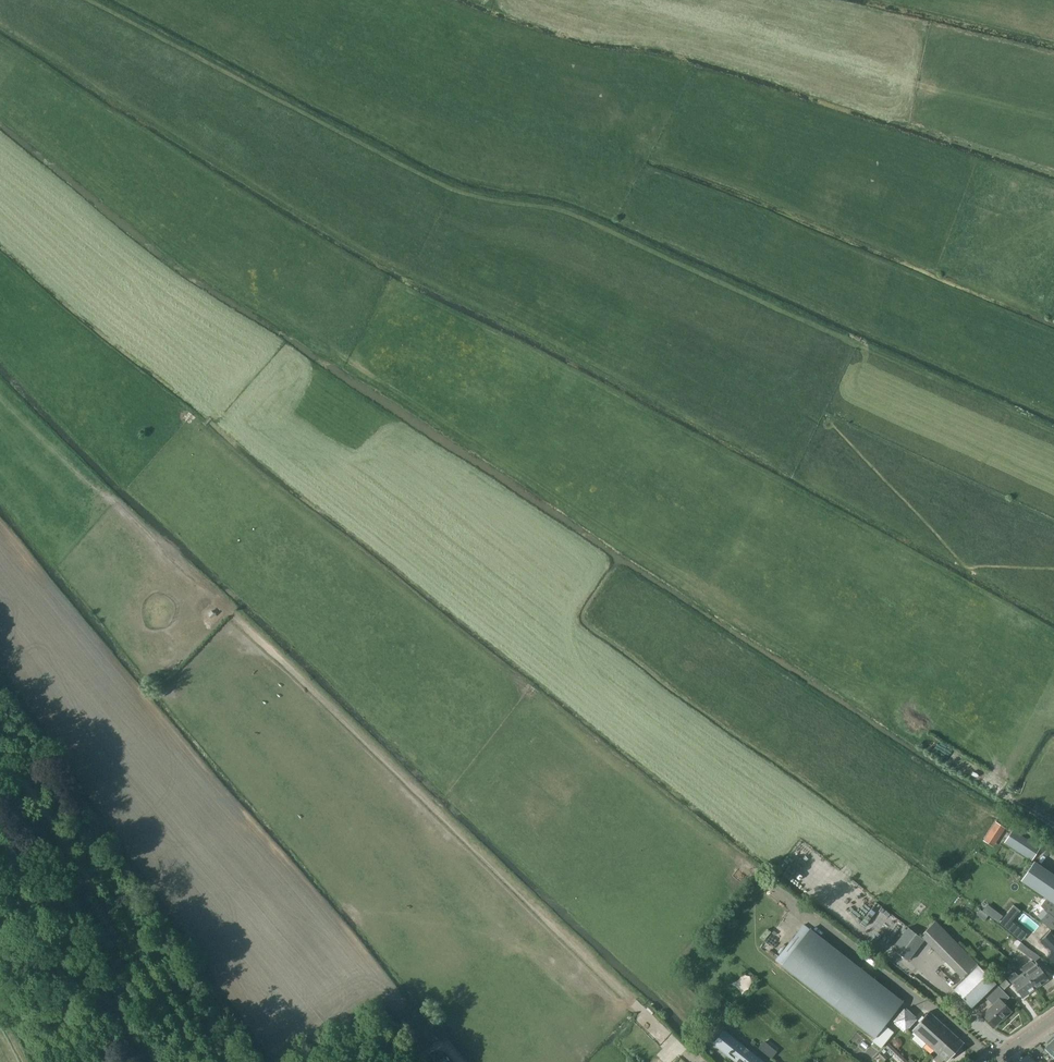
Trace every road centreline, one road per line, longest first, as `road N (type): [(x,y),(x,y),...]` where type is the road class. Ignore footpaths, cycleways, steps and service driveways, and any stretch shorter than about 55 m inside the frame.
road 1 (track): [(103,522),(232,613),(672,1038)]
road 2 (track): [(929,741),(1053,825)]

